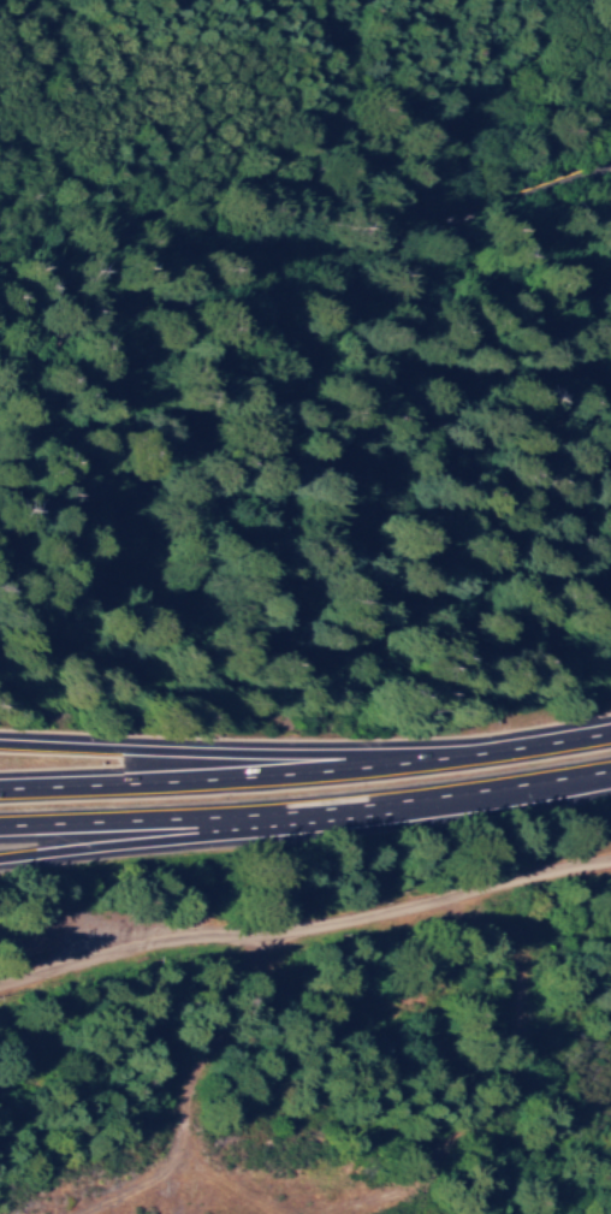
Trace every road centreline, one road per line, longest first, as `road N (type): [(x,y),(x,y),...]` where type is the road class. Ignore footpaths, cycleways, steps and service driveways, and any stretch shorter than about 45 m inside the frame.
road 1 (tertiary): [(610,178),(219,322),(45,368),(0,372)]
road 2 (motorway): [(0,831),(352,815),(610,777)]
road 3 (motorway): [(437,763),(330,778),(0,797)]
road 4 (motorway): [(437,763),(0,750)]
road 5 (motorway): [(0,865),(352,815)]
road 6 (motorway): [(588,742),(437,763)]

